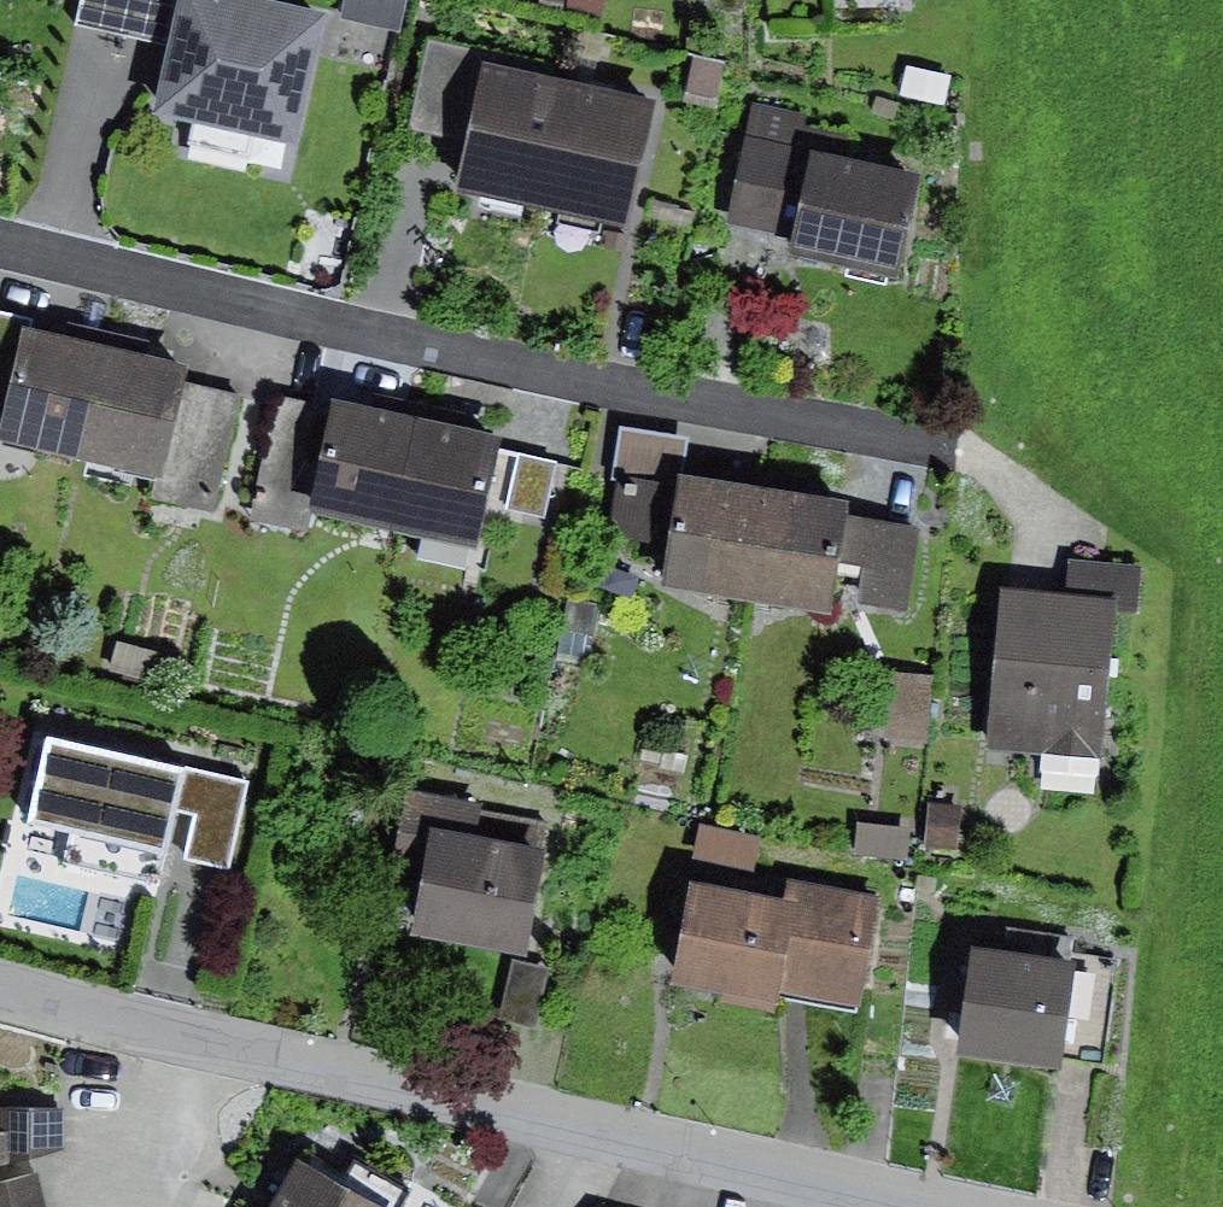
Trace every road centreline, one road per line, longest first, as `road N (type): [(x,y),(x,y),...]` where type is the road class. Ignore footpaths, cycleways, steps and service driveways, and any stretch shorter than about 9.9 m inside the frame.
road 1 (residential): [(0,243),(382,340),(943,453),(1052,541)]
road 2 (residential): [(975,1206),(0,980)]

